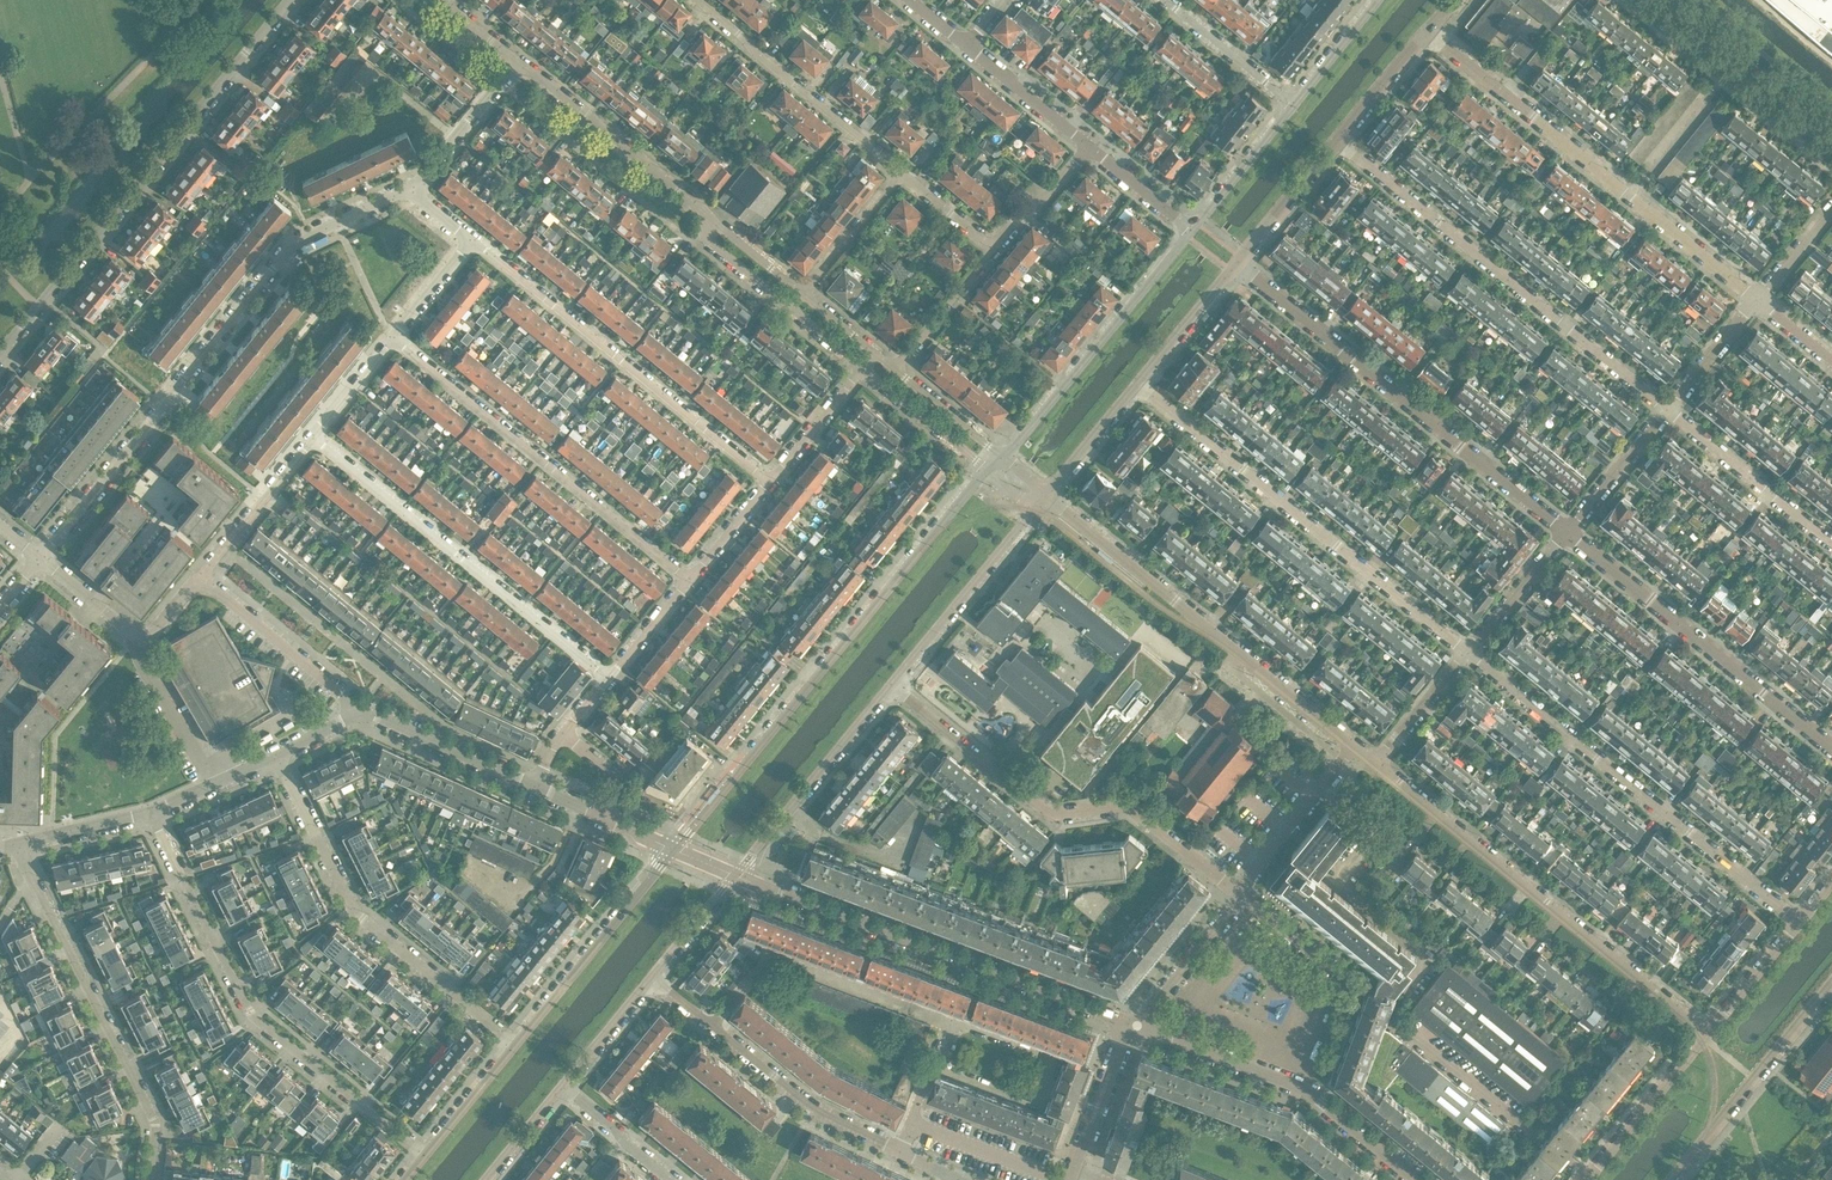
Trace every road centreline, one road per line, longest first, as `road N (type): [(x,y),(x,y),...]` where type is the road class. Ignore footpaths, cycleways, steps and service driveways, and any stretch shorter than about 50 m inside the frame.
road 1 (residential): [(40,559),(285,251),(411,188)]
road 2 (tertiary): [(987,470),(672,851)]
road 3 (residential): [(0,352),(289,0)]
road 4 (residential): [(423,1155),(249,1010),(151,812)]
road 5 (residential): [(1467,655),(1138,382)]
road 6 (residential): [(1707,1034),(1378,762)]
road 7 (residential): [(1136,1025),(736,876)]
road 8 (residential): [(1237,264),(1568,533)]
road 9 (residential): [(1239,894),(1128,804),(1051,814),(891,685)]
road 10 (residential): [(1667,410),(1338,140)]
road 11 (residential): [(1757,300),(1427,32)]
road 12 (residential): [(1799,920),(1467,655)]
road 13 (residential): [(769,482),(472,240)]
road 14 (residential): [(515,1044),(361,918),(276,756)]
road 15 (residential): [(609,678),(313,437)]
road 16 (residential): [(1353,745),(1058,505)]
road 17 (residential): [(688,579),(394,338)]
road 18 (residential): [(149,1179),(150,1112),(18,844)]
road 19 (residential): [(1568,533),(1831,748)]
road 20 (residential): [(1418,1179),(1301,1086),(1136,1025)]
road 21 (tertiary): [(1192,230),(1004,456)]
road 22 (residential): [(711,1028),(773,952),(954,1020)]
road 23 (residential): [(692,0),(902,176)]
road 24 (residential): [(954,1020),(1056,1055),(1038,1104),(932,1065)]
road 25 (residential): [(1671,1179),(1831,984)]
road 26 (tertiary): [(672,851),(515,1044)]
road 27 (tertiary): [(736,876),(891,685)]
road 28 (tertiary): [(1831,153),(1645,0)]
road 29 (tertiary): [(891,685),(1038,501)]
road 30 (residential): [(695,202),(519,62)]
road 31 (residential): [(898,1150),(813,1107),(711,1028)]
road 32 (residential): [(1831,544),(1667,410)]
road 33 (residential): [(355,712),(203,580)]
road 34 (residential): [(355,712),(384,717),(533,787)]
road 35 (residential): [(1239,894),(1353,745)]
road 36 (residential): [(1707,1034),(1589,1177)]
road 37 (residential): [(203,580),(313,437)]
road 38 (residential): [(1239,894),(1337,973),(1347,1000),(1361,1011)]
road 39 (residential): [(1136,1025),(1239,894)]
road 40 (residential): [(411,188),(519,62)]
road 41 (residential): [(1167,0),(1293,105)]
road 42 (residential): [(211,786),(144,666),(140,641)]
road 43 (tertiary): [(1293,105),(1192,230)]
road 44 (residential): [(864,367),(987,470)]
road 45 (tertiary): [(1237,264),(1338,140)]
road 46 (residential): [(1568,533),(1467,655)]
road 47 (residential): [(1568,533),(1667,410)]
road 48 (tertiary): [(1088,146),(966,47)]
road 49 (residential): [(993,247),(893,368)]
road 50 (residential): [(1074,1168),(1118,1050),(1136,1025)]
road 51 (tertiary): [(1138,382),(1237,264)]
road 52 (residential): [(802,293),(902,176)]
road 53 (residential): [(769,482),(864,367)]
road 54 (residential): [(1799,920),(1707,1034)]
road 55 (tertiary): [(515,1044),(423,1155)]
road 56 (residential): [(695,202),(714,244),(789,305)]
road 57 (residential): [(671,1179),(563,1086)]
road 58 (residential): [(1667,410),(1757,300)]
road 59 (residential): [(1004,456),(893,368)]
road 60 (tertiary): [(1047,490),(1138,382)]
road 61 (residential): [(802,293),(695,202)]
road 62 (tertiary): [(1338,140),(1427,32)]
road 63 (residential): [(1467,655),(1378,762)]
road 64 (residential): [(1088,146),(993,247)]
road 65 (tertiary): [(563,1086),(652,980)]
road 66 (residential): [(18,844),(151,812)]
road 67 (tertiary): [(1378,0),(1293,105)]
road 68 (tertiary): [(1192,230),(1088,146)]
road 69 (tertiary): [(652,980),(736,876)]
road 70 (residential): [(140,641),(40,559)]
road 71 (residential): [(313,437),(394,338)]
road 72 (residential): [(609,678),(688,579)]
road 73 (residential): [(688,579),(769,482)]
road 74 (residential): [(394,338),(472,240)]
road 75 (tertiary): [(483,1179),(563,1086)]

